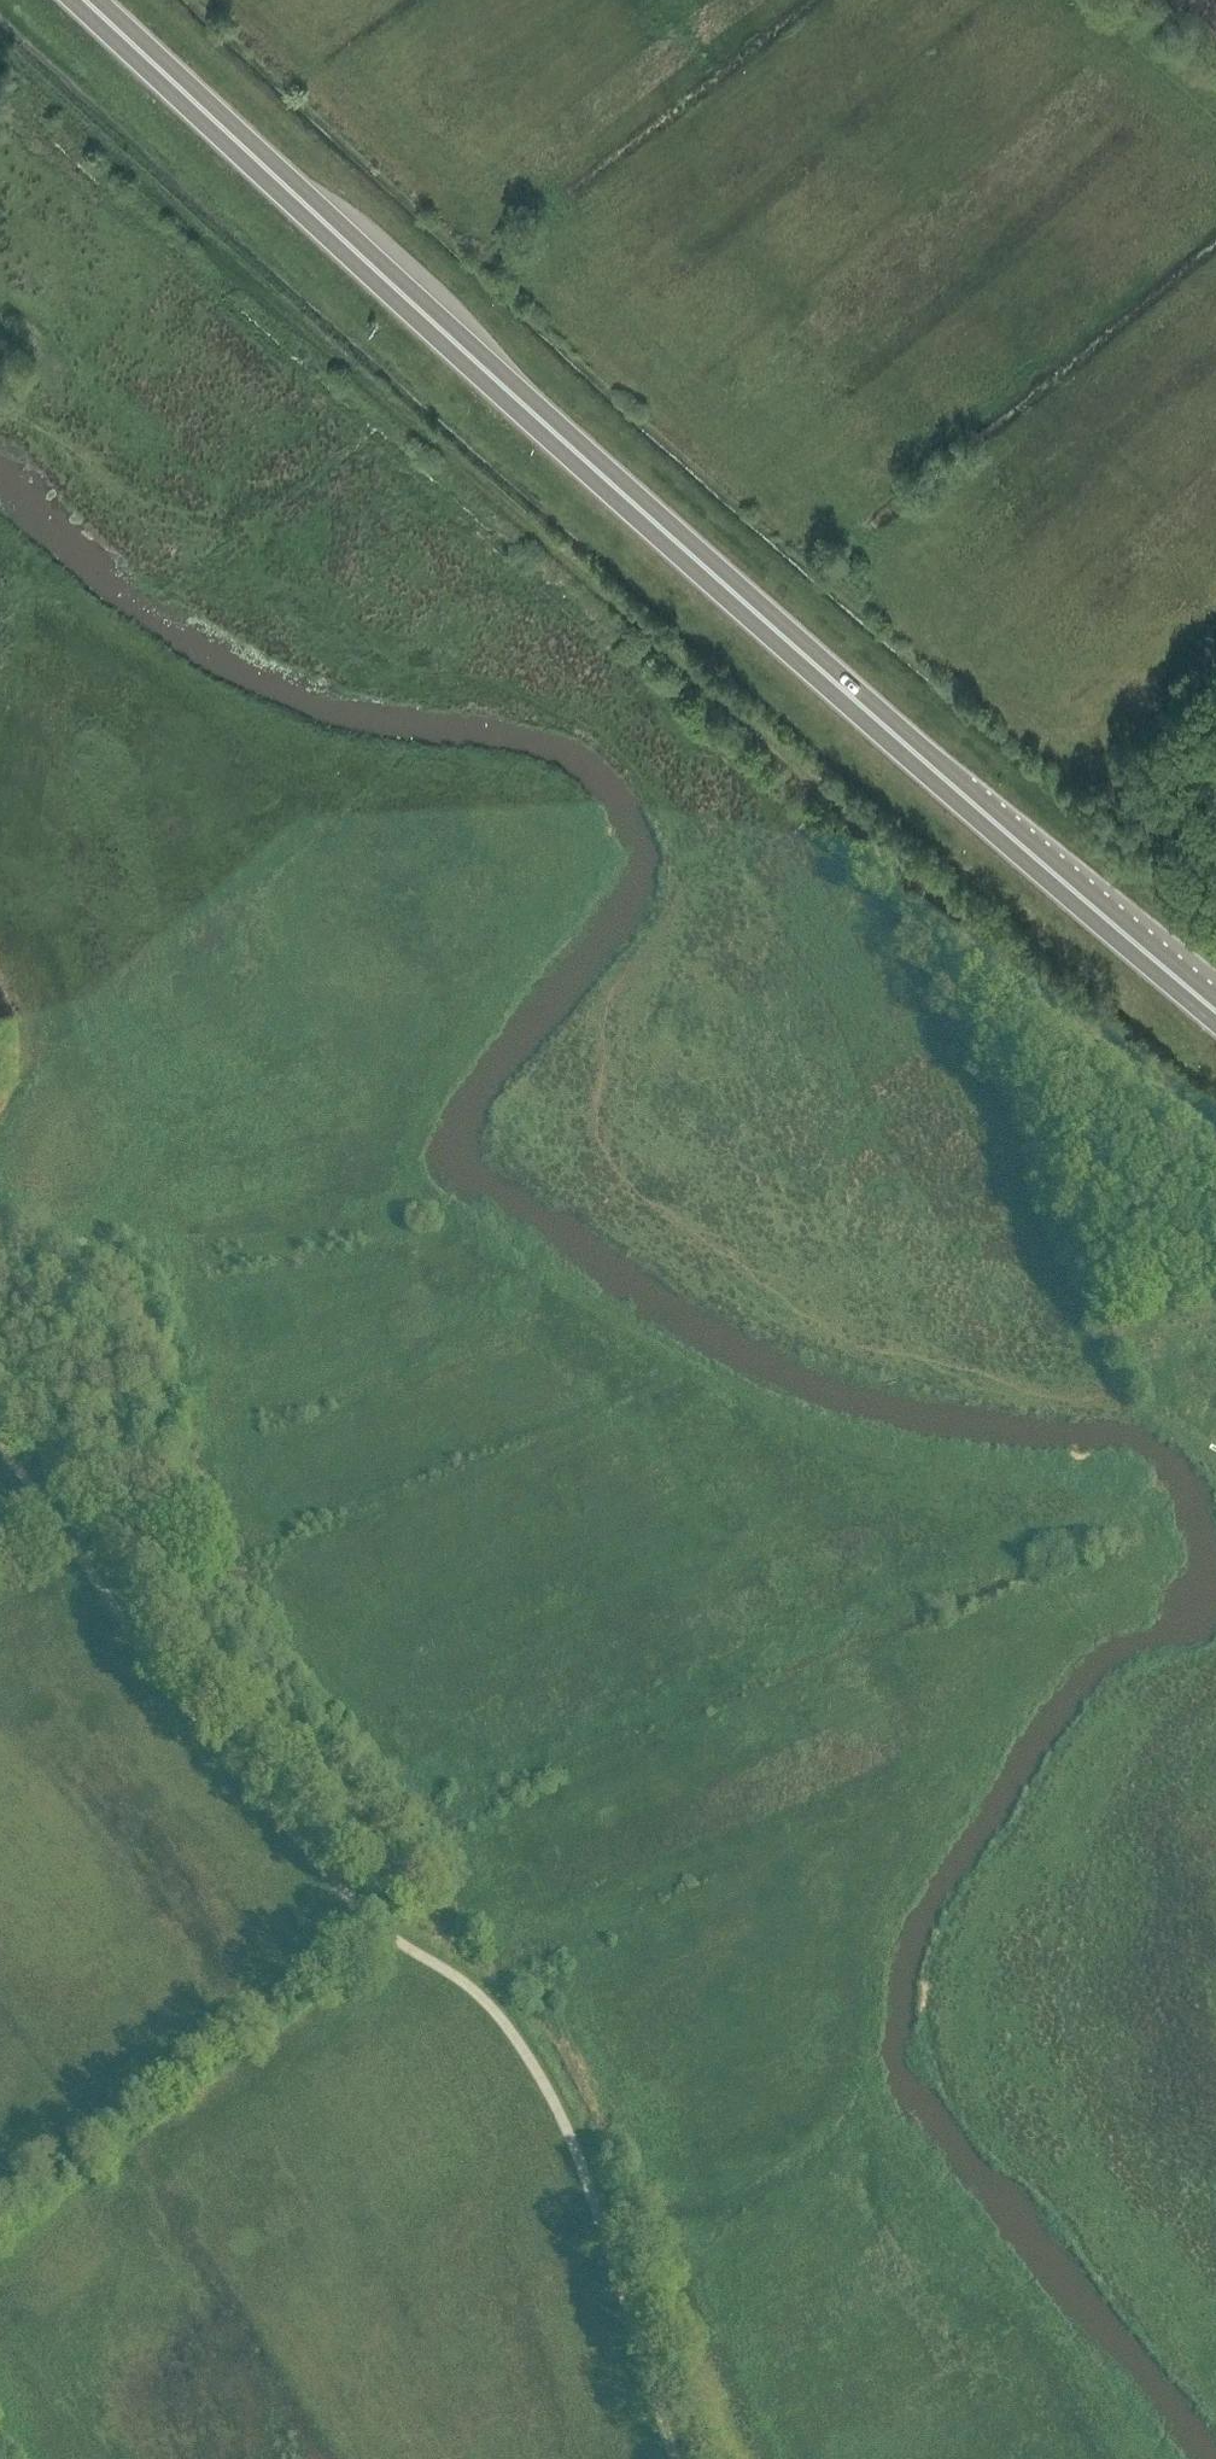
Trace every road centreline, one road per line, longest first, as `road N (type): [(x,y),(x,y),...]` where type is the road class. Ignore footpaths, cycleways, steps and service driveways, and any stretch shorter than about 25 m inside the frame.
road 1 (trunk): [(1215,1009),(639,508),(88,0)]
road 2 (track): [(1215,1141),(1027,983)]

